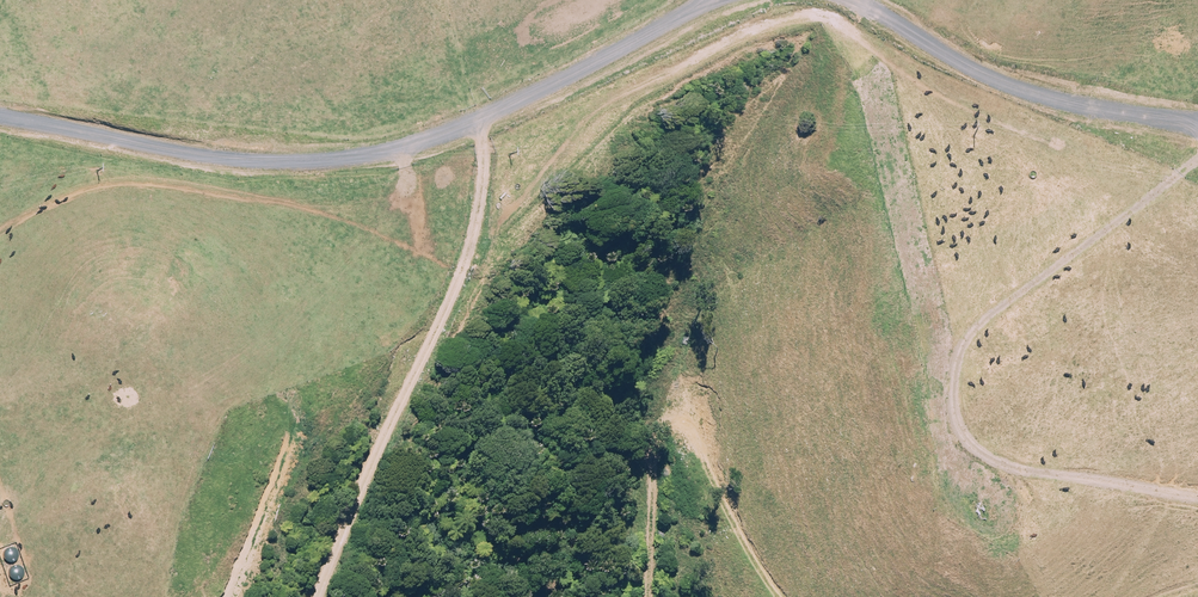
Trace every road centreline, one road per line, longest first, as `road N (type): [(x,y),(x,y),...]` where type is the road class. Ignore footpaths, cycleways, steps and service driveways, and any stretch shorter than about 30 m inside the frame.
road 1 (unclassified): [(0,118),(227,161),(350,161),(474,122),(713,0)]
road 2 (track): [(474,122),(481,177),(466,263),(315,596)]
road 3 (unclassified): [(850,0),(1000,83),(1197,127)]

